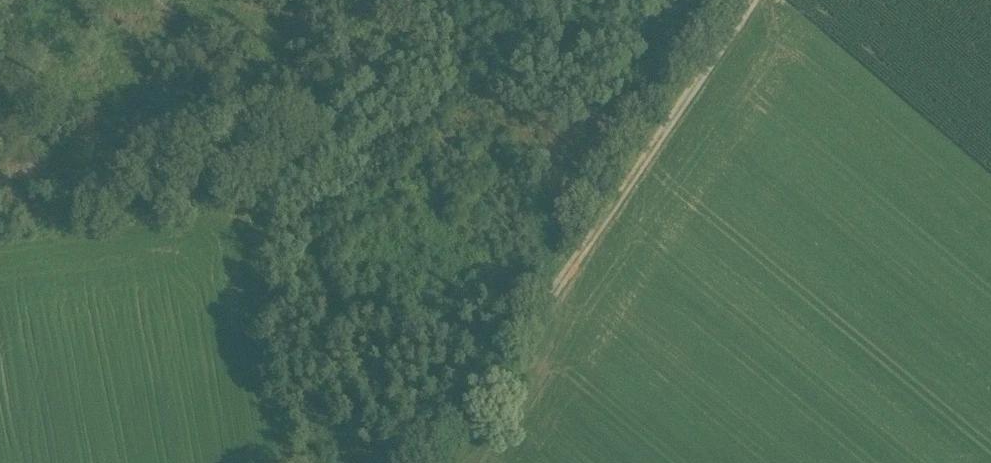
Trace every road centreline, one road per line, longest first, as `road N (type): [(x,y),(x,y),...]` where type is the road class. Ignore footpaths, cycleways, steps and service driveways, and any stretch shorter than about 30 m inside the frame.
road 1 (track): [(416,462),(638,175),(754,0)]

